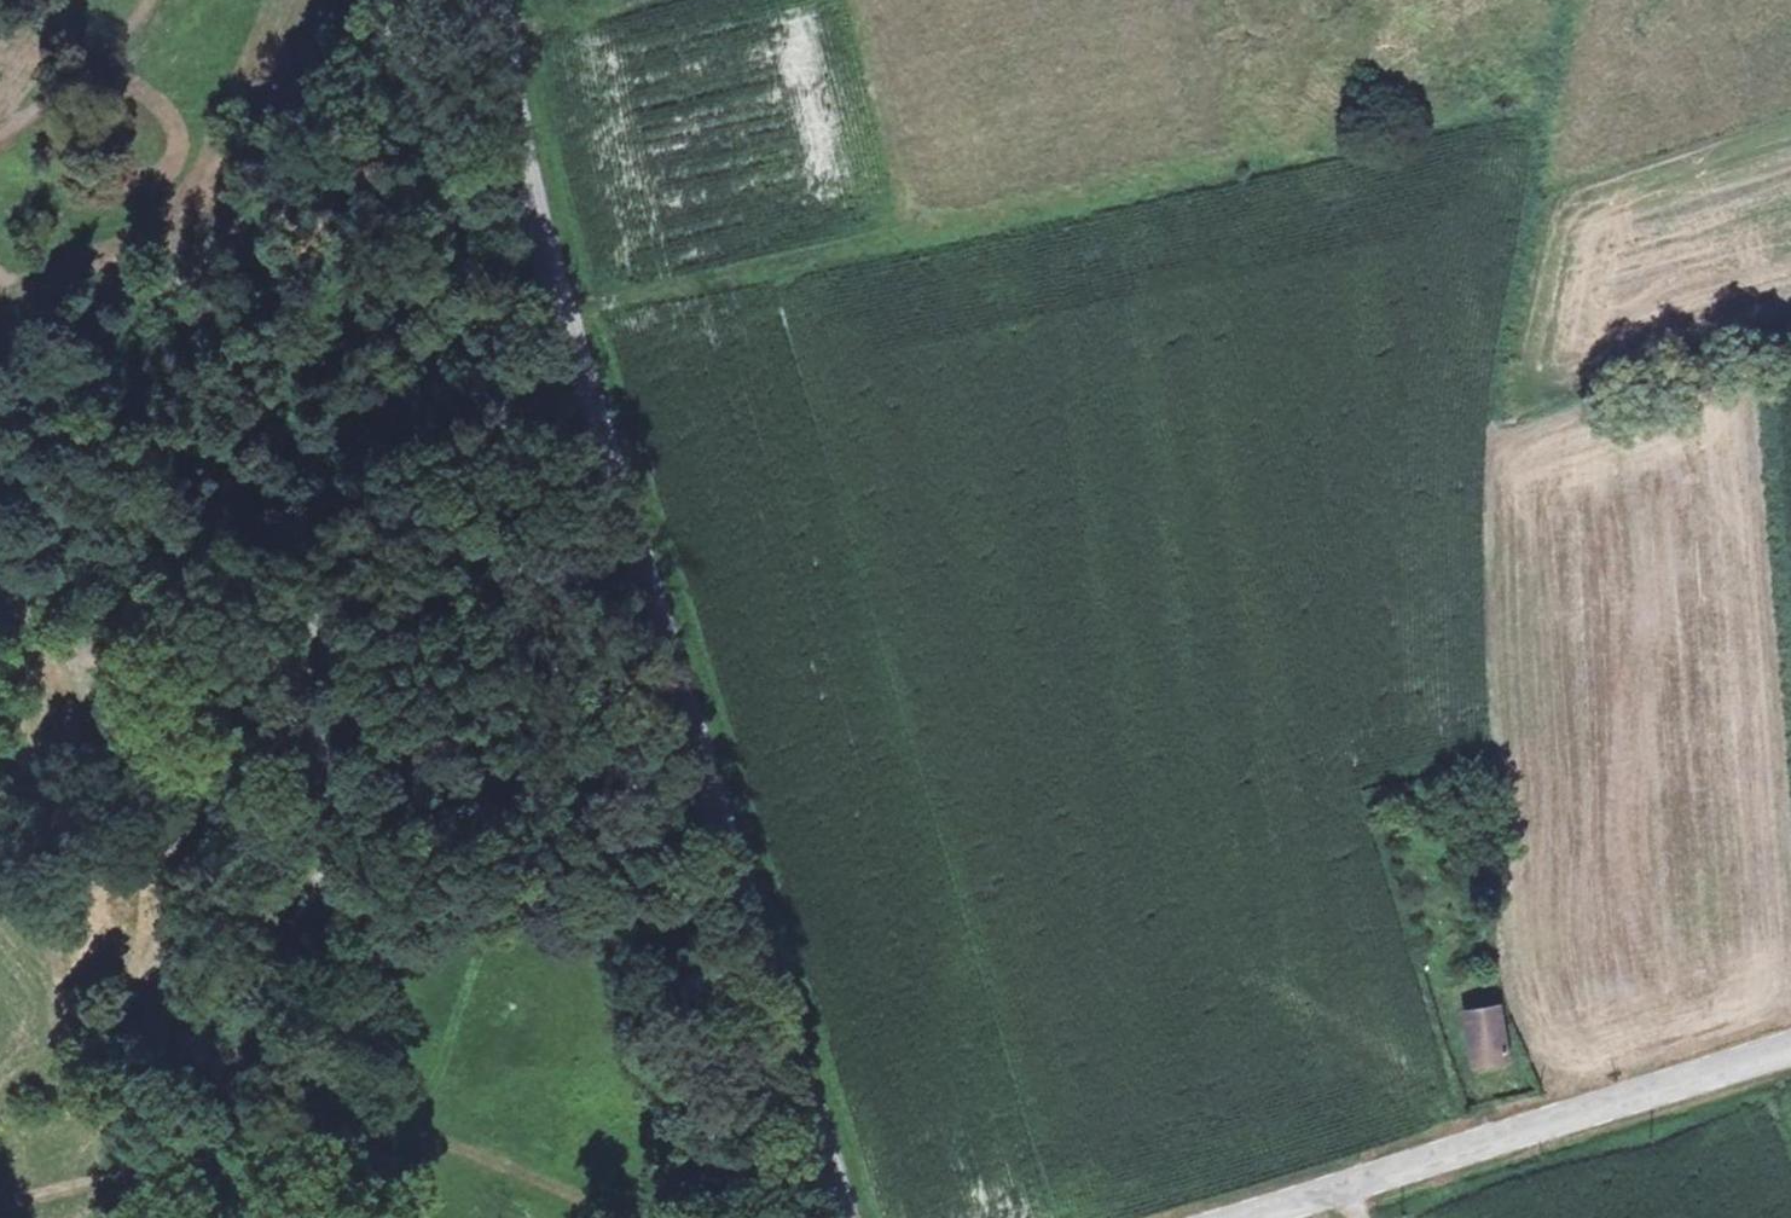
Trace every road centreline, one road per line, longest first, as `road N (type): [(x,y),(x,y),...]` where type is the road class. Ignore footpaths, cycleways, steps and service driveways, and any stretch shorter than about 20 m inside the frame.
road 1 (unclassified): [(837,1217),(522,153),(495,0)]
road 2 (tertiary): [(1241,1217),(1790,1047)]

